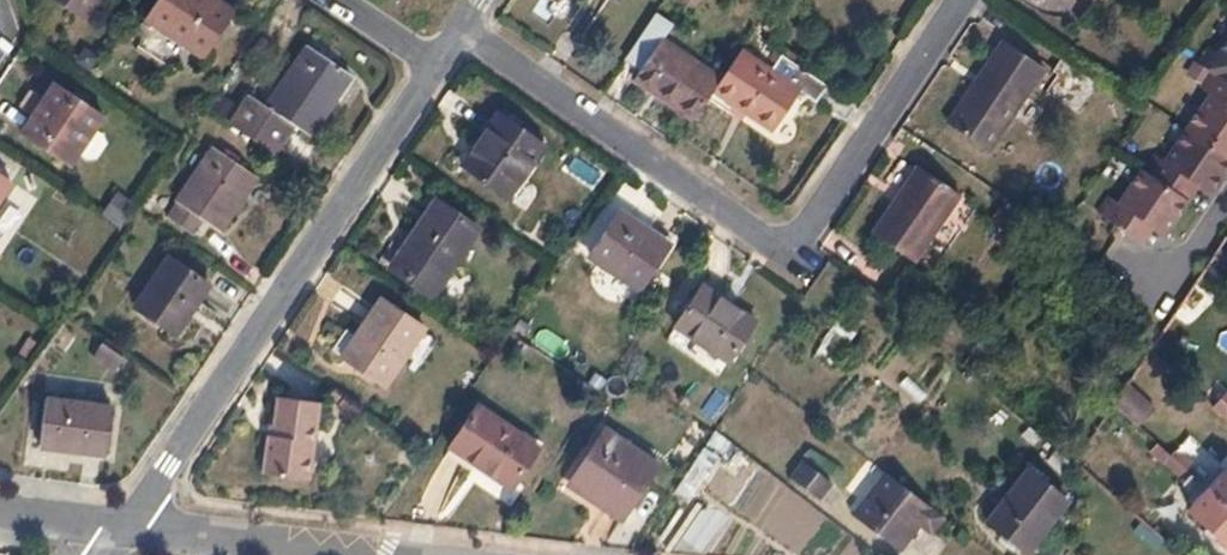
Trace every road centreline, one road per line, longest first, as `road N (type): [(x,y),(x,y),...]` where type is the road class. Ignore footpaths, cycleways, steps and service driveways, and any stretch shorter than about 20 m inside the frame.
road 1 (residential): [(461,32),(785,252),(958,0)]
road 2 (residential): [(123,530),(438,68)]
road 3 (residential): [(365,554),(123,530)]
road 4 (residential): [(1226,199),(1158,301),(1115,268)]
road 5 (residential): [(0,516),(123,530)]
road 6 (residential): [(438,68),(337,0)]

